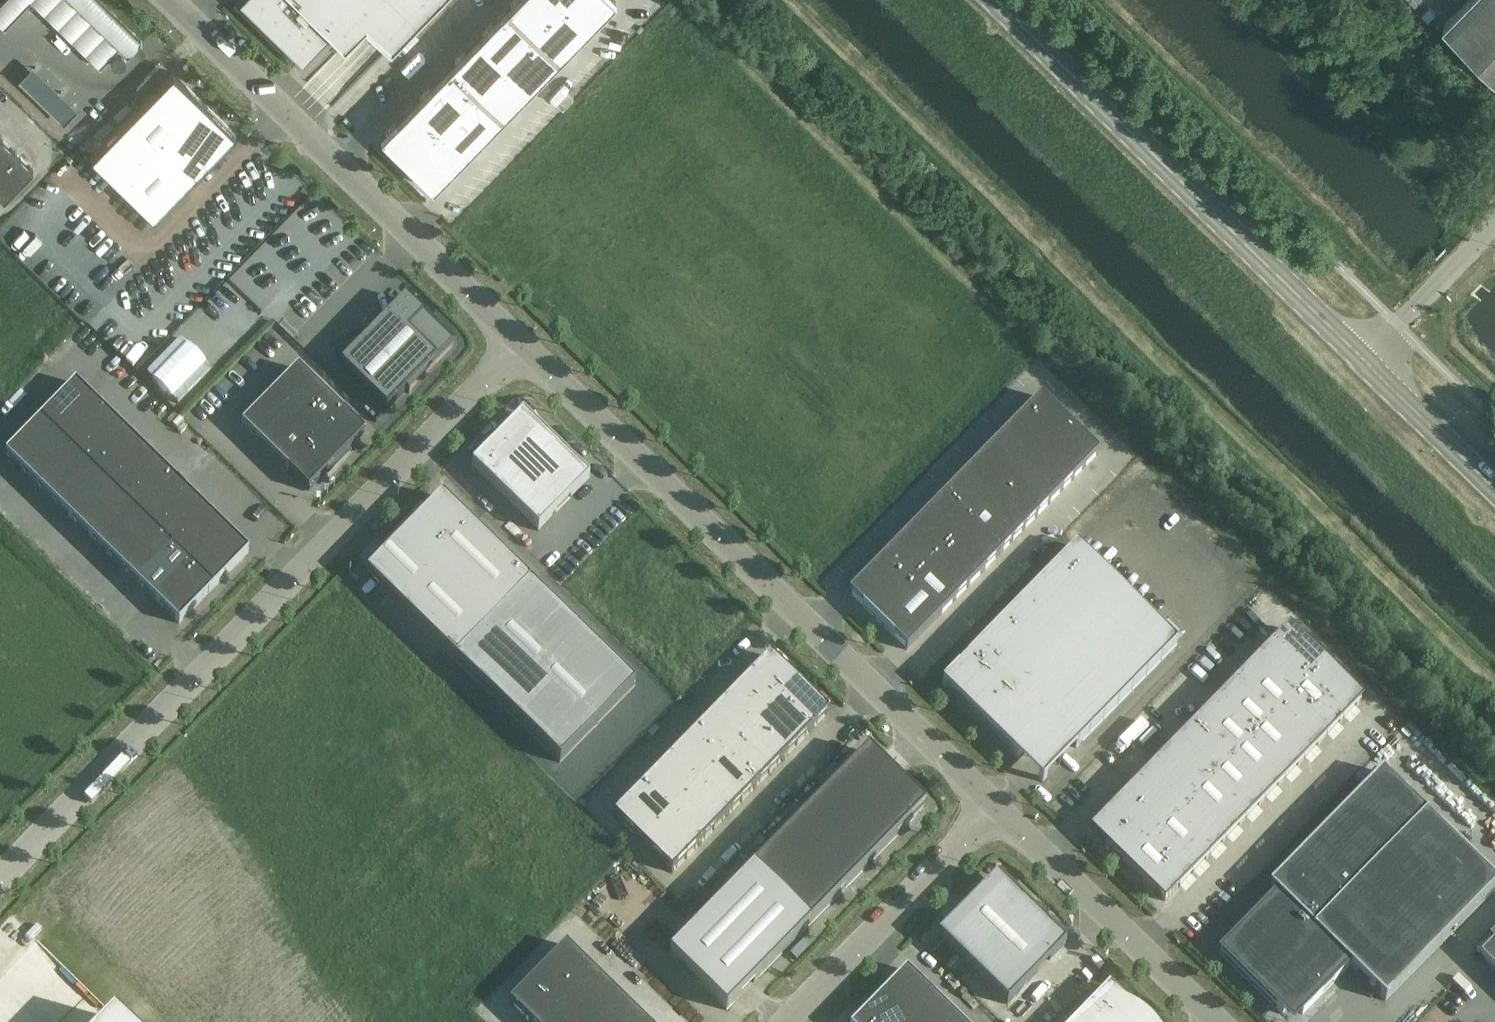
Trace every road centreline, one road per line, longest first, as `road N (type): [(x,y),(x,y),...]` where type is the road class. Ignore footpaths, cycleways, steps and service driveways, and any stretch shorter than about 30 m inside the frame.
road 1 (unclassified): [(0,877),(518,348)]
road 2 (secondary): [(1494,490),(995,0)]
road 3 (unclassified): [(992,817),(518,348)]
road 4 (unclassified): [(518,348),(163,0)]
road 5 (unclassified): [(1210,1021),(992,817)]
road 6 (unclassified): [(790,1021),(992,817)]

